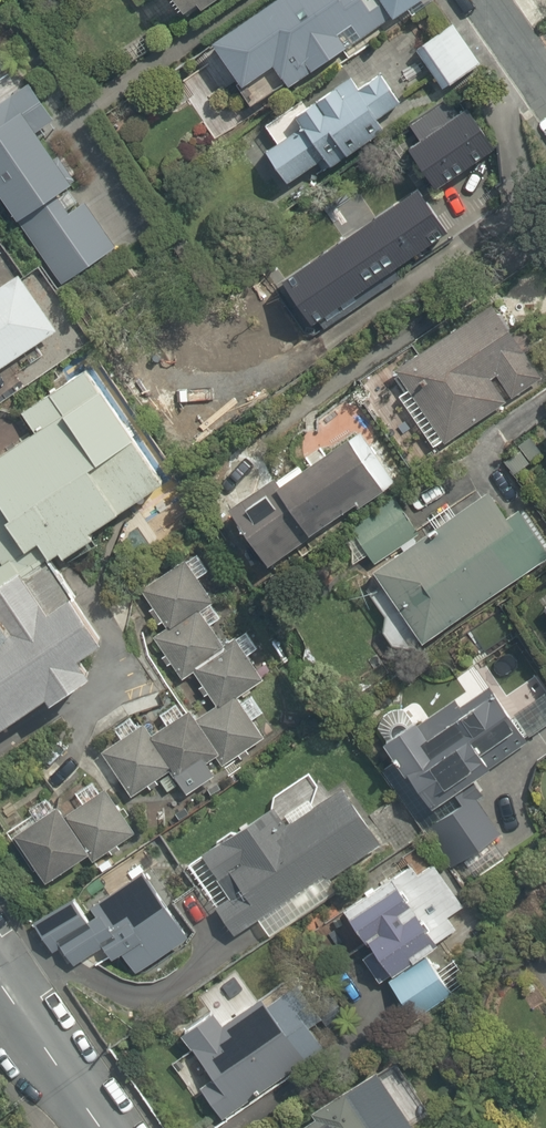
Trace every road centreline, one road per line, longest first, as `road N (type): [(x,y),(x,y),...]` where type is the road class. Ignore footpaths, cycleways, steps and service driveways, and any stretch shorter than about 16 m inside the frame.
road 1 (residential): [(101,1127),(0,983)]

